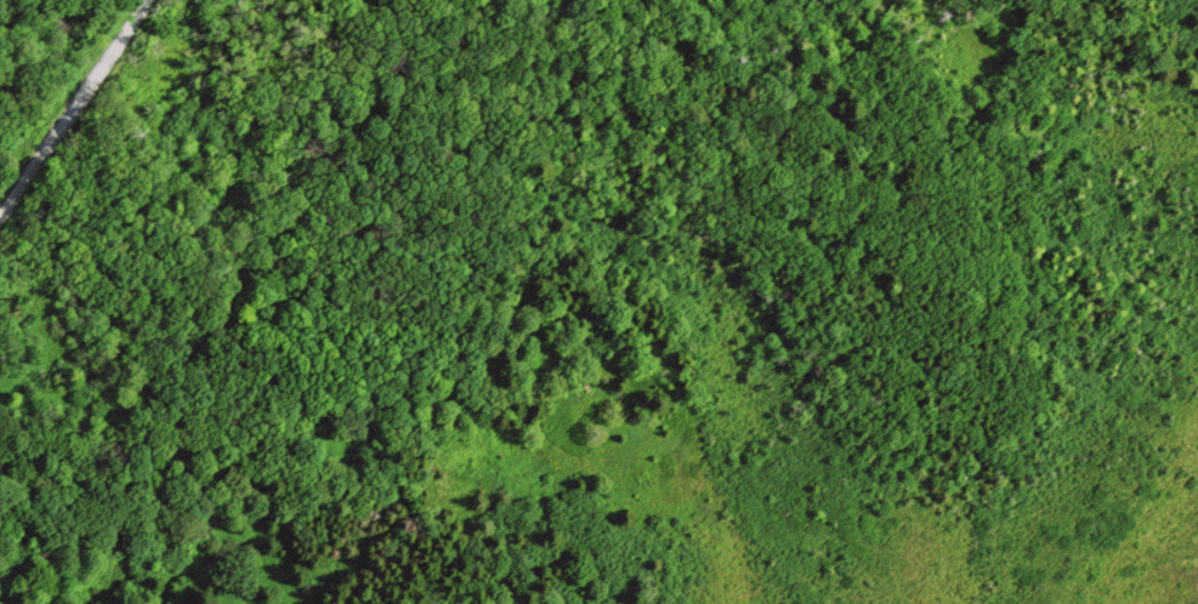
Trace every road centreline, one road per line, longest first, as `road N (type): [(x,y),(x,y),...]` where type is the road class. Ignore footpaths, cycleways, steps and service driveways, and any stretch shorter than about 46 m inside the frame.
road 1 (residential): [(0,215),(148,0)]

